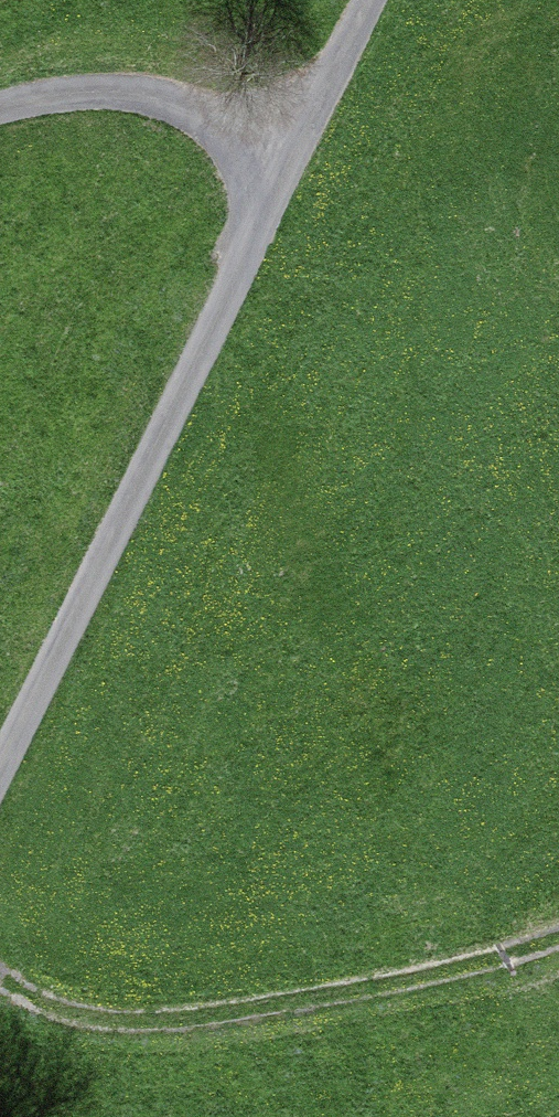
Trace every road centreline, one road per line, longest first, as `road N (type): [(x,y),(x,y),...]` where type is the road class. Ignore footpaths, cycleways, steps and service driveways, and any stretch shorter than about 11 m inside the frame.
road 1 (unclassified): [(381,0),(0,776)]
road 2 (track): [(0,973),(23,992),(118,1028),(269,1015),(521,963),(558,948)]
road 3 (track): [(293,180),(173,109),(75,103),(0,120)]

